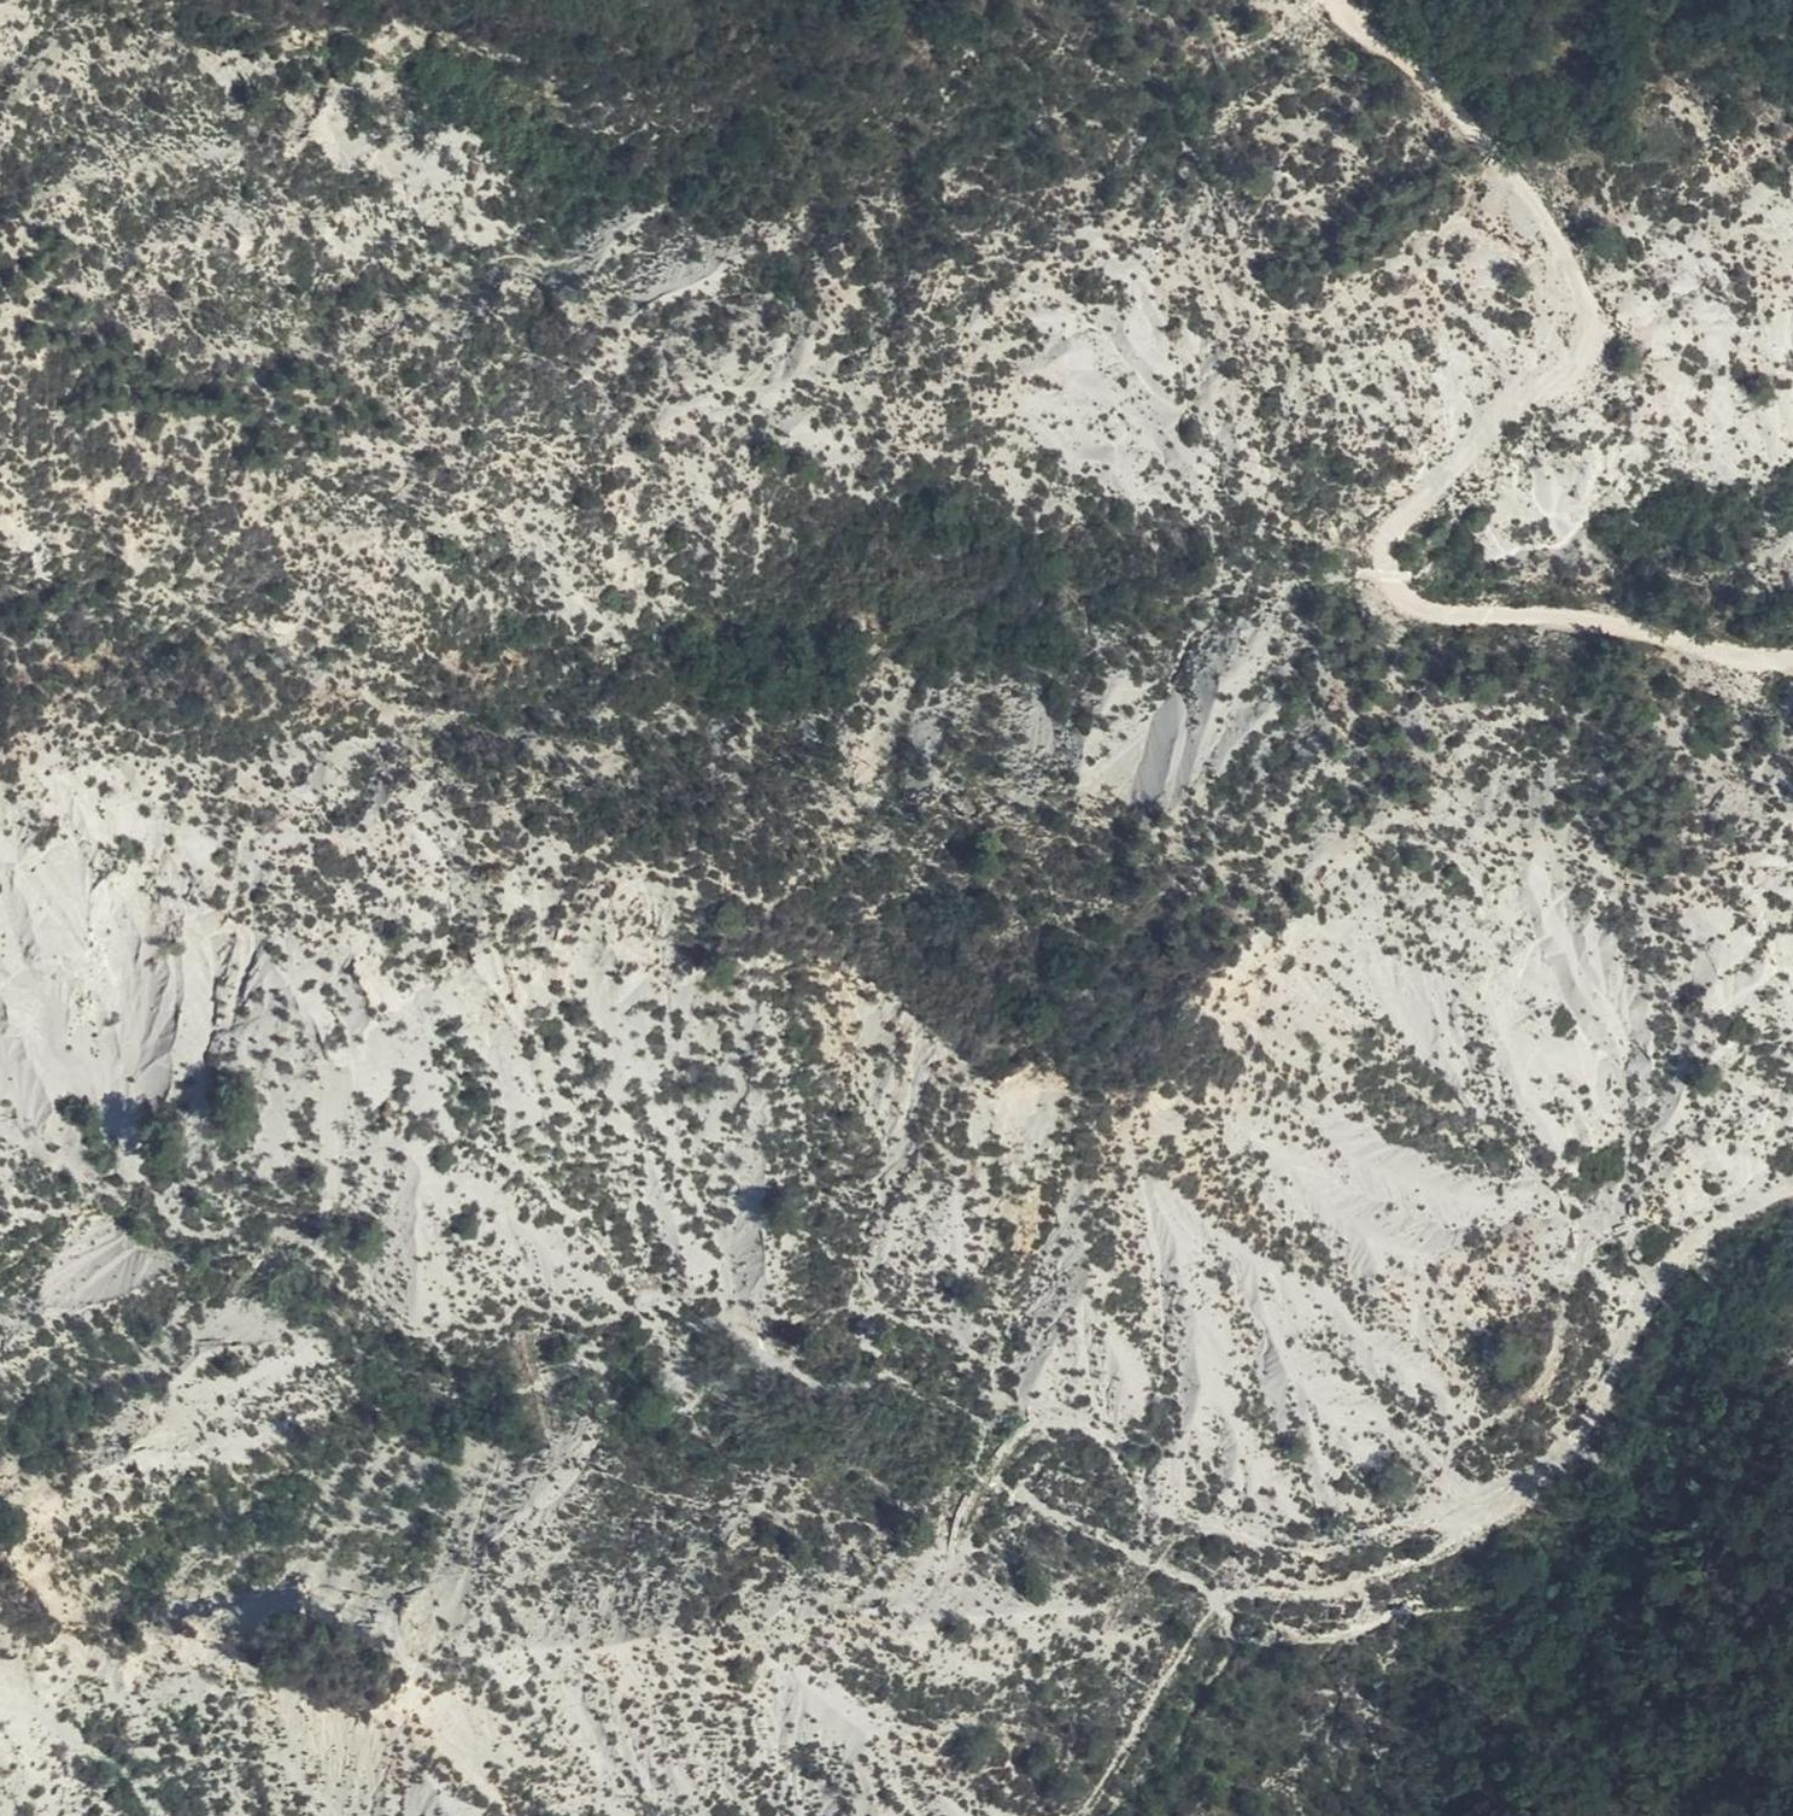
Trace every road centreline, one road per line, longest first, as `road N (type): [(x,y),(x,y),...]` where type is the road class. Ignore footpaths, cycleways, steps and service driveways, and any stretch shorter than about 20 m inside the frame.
road 1 (track): [(1337,0),(1343,16),(1529,194),(1592,305),(1577,364),(1525,394),(1382,539),(1408,619),(1613,623),(1731,665),(1792,654)]
road 2 (track): [(1792,1196),(1670,1270),(1588,1424),(1518,1502),(1439,1551),(1345,1594),(1224,1592),(1090,1806)]

